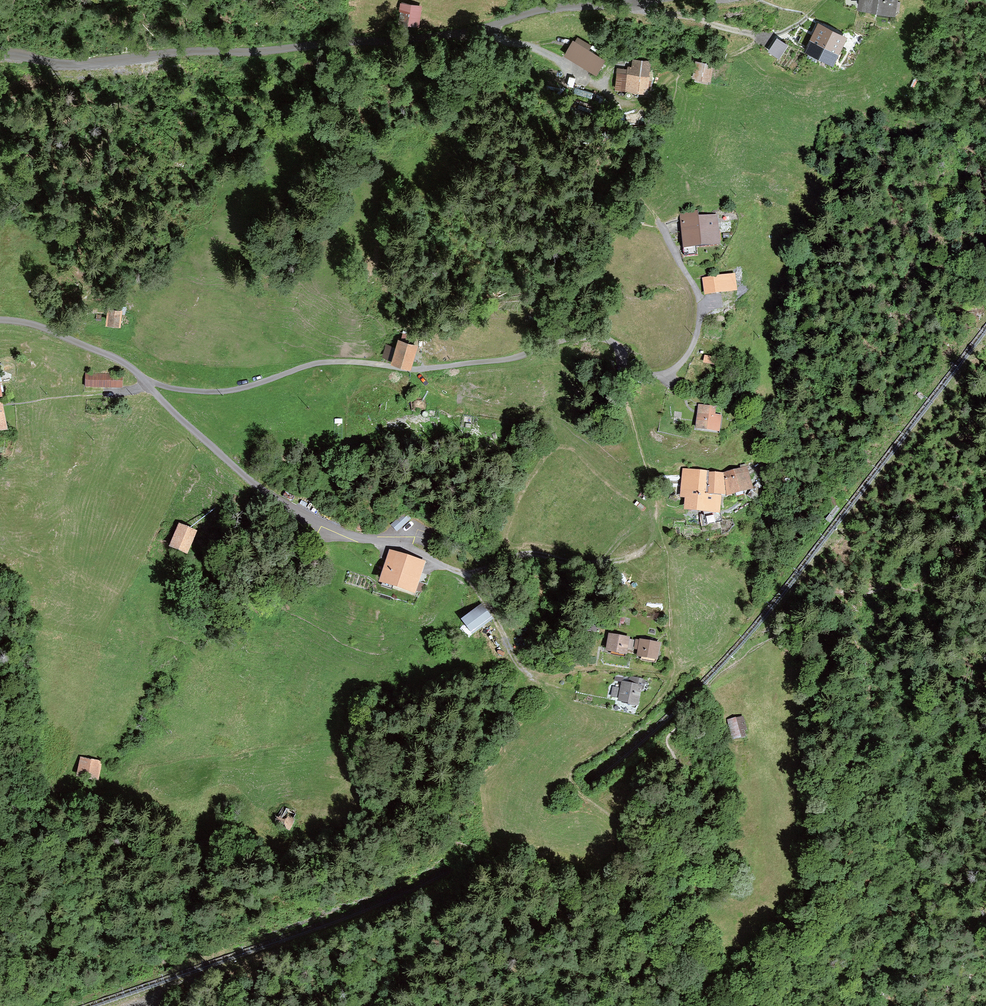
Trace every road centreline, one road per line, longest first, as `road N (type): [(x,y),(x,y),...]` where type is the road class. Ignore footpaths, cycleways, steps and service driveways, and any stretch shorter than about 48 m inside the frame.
road 1 (unclassified): [(0,321),(47,330),(119,361),(296,516),(338,536),(404,545),(465,576),(514,660),(539,681)]
road 2 (unclassified): [(653,0),(550,8),(402,41),(73,64),(0,55)]
road 3 (track): [(601,88),(545,53),(506,42),(493,25)]

